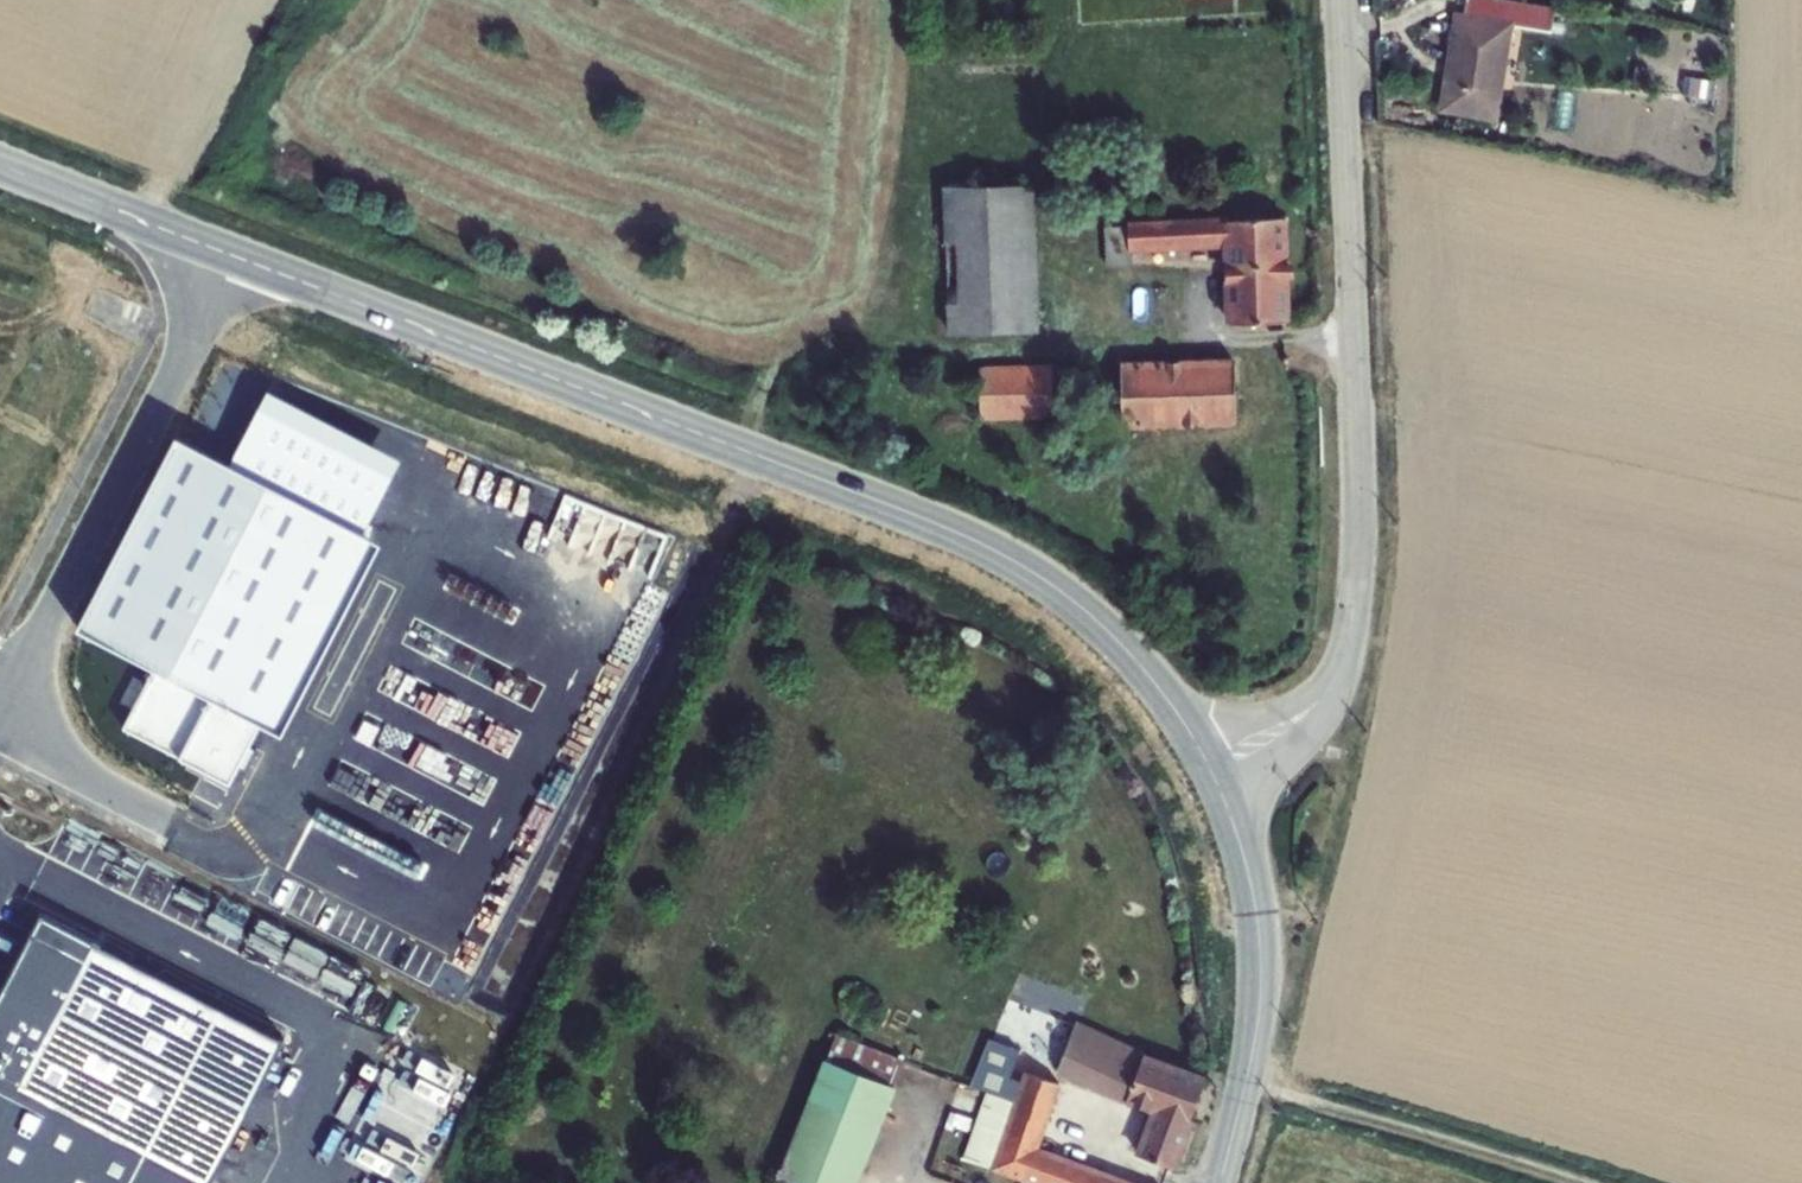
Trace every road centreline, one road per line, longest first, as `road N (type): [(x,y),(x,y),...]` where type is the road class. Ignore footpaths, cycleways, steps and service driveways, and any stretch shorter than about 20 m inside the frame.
road 1 (tertiary): [(240,258),(920,517),(1020,563),(1091,615),(1145,669),(1210,768)]
road 2 (tertiary): [(1339,0),(1358,461),(1352,636),(1327,694),(1210,768)]
road 3 (unclassified): [(0,718),(240,258)]
road 4 (tertiary): [(1210,768),(1252,882),(1261,948),(1254,1041),(1220,1182)]
road 5 (track): [(1246,1081),(1576,1182)]
road 6 (unclassified): [(0,736),(238,859),(254,829)]
road 7 (tertiary): [(0,166),(240,258)]

